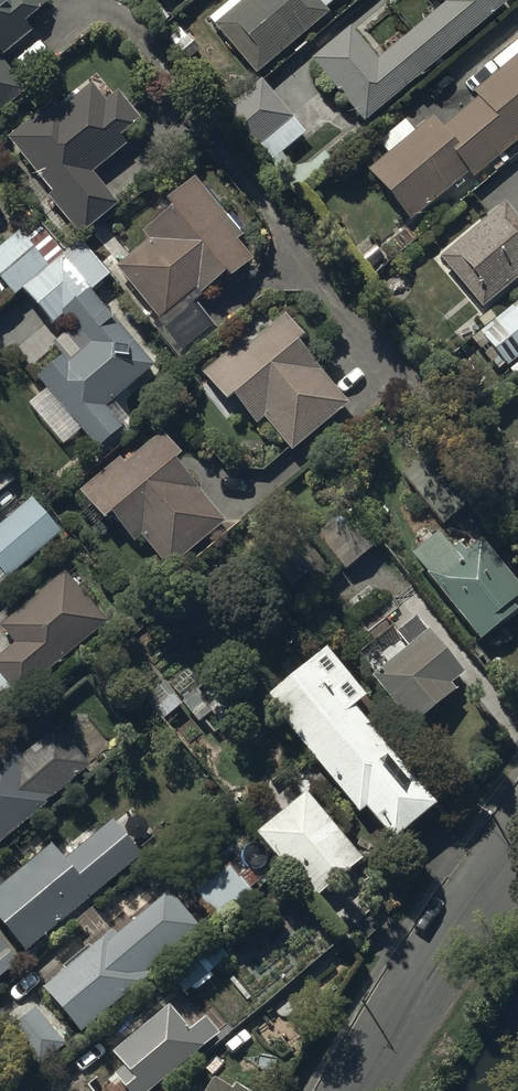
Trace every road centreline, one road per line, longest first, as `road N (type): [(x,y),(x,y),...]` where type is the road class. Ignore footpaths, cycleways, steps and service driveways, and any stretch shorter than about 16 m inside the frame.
road 1 (unclassified): [(517,858),(364,1090)]

